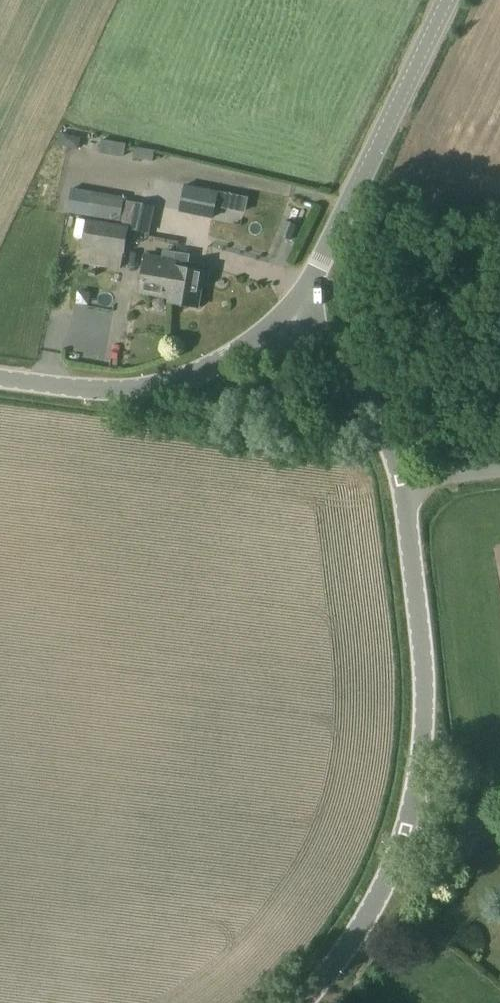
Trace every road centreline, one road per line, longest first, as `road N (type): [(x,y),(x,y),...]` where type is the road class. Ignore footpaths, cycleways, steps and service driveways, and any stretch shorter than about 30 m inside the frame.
road 1 (tertiary): [(407,829),(424,766),(426,677),(406,486)]
road 2 (tertiary): [(447,0),(300,309)]
road 3 (tertiary): [(300,309),(228,367),(167,390),(0,376)]
road 4 (tertiary): [(406,486),(381,424),(300,309)]
road 5 (tertiary): [(302,1002),(386,884),(407,829)]

